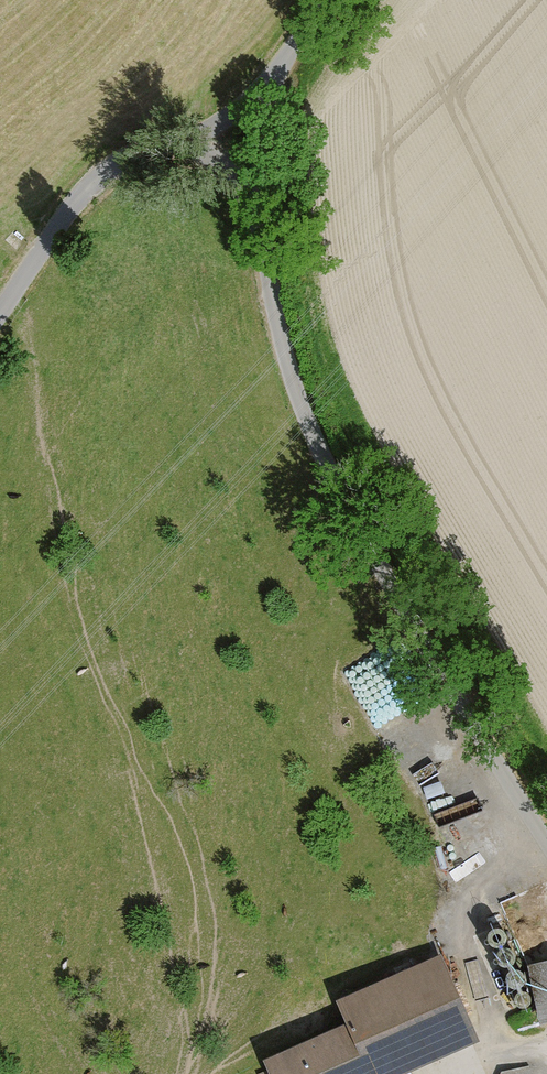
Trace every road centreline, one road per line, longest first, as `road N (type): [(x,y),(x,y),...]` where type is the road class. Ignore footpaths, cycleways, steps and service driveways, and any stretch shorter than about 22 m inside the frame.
road 1 (unclassified): [(546,833),(385,579),(300,404),(278,331),(255,197)]
road 2 (unclassified): [(192,143),(126,159),(81,193),(0,316)]

